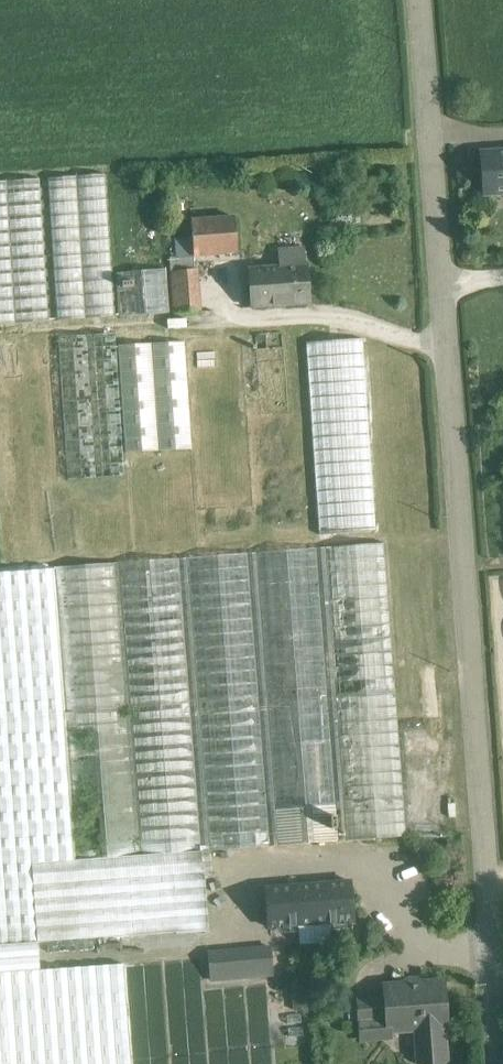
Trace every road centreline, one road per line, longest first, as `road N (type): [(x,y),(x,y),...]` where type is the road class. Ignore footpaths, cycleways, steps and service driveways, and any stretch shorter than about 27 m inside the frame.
road 1 (residential): [(502,1049),(423,0)]

